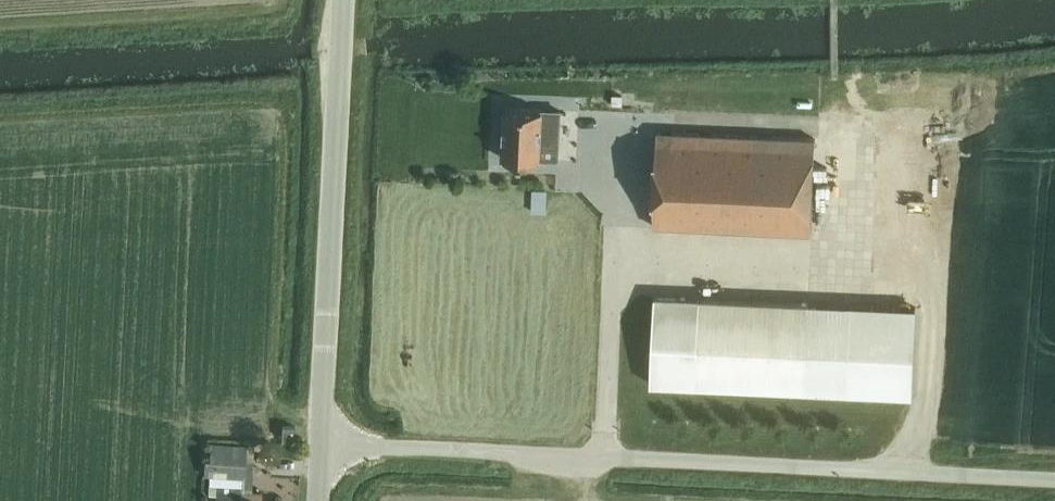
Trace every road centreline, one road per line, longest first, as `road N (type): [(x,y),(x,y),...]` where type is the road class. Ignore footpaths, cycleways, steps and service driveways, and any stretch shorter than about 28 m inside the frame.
road 1 (unclassified): [(1054,480),(321,444)]
road 2 (unclassified): [(321,444),(342,0)]
road 3 (track): [(0,26),(288,10),(289,0)]

